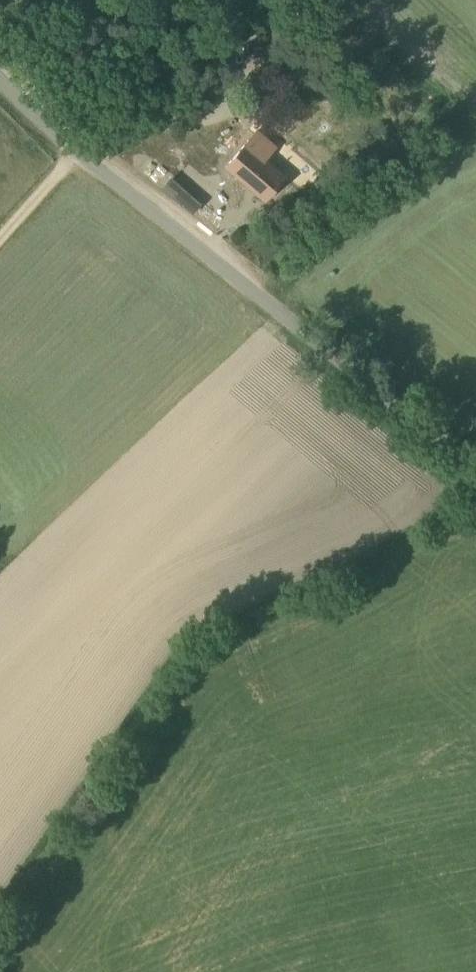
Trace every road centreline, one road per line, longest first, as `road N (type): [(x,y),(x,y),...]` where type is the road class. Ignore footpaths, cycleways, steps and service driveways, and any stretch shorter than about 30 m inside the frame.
road 1 (unclassified): [(0,70),(78,149),(475,459)]
road 2 (track): [(262,292),(459,114)]

